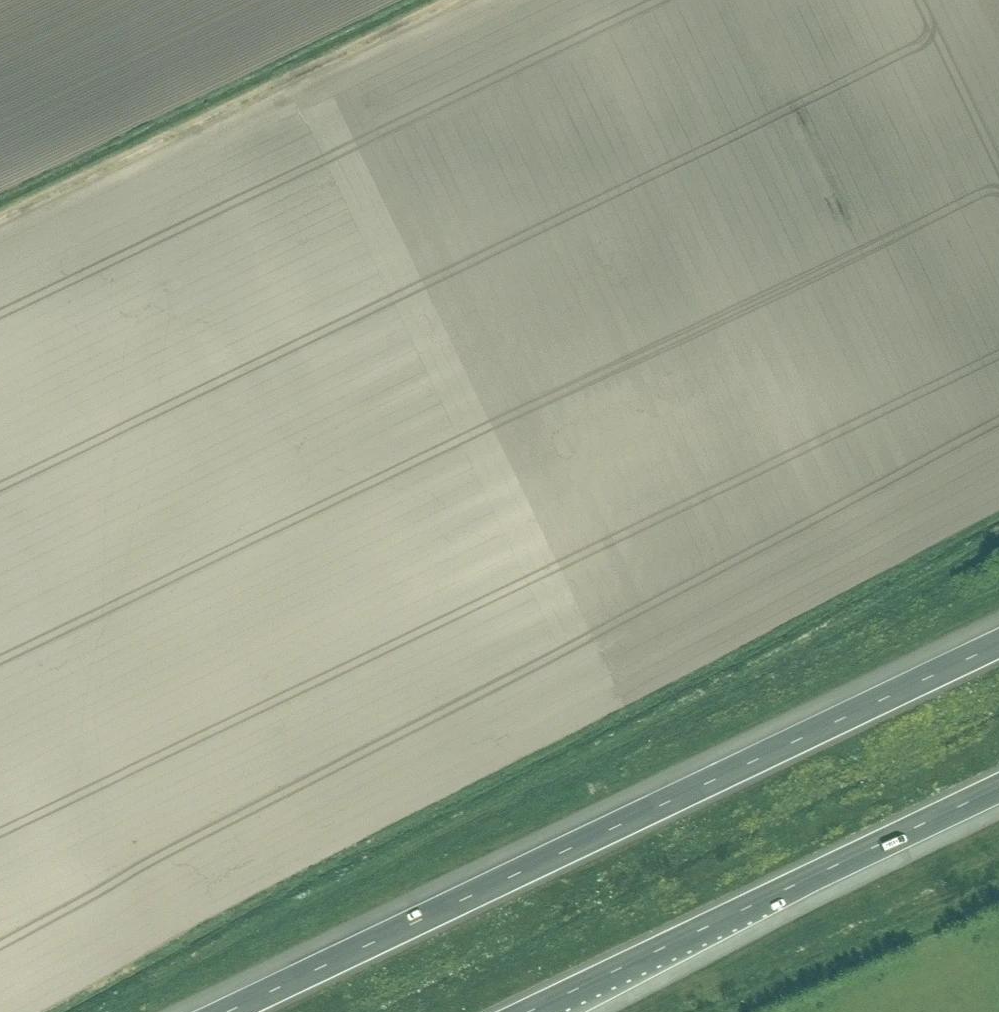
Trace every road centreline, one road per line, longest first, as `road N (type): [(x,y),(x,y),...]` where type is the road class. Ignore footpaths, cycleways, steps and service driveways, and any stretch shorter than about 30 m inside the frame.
road 1 (motorway): [(998,644),(221,1011)]
road 2 (motorway): [(530,1011),(998,788)]
road 3 (track): [(466,0),(0,223)]

